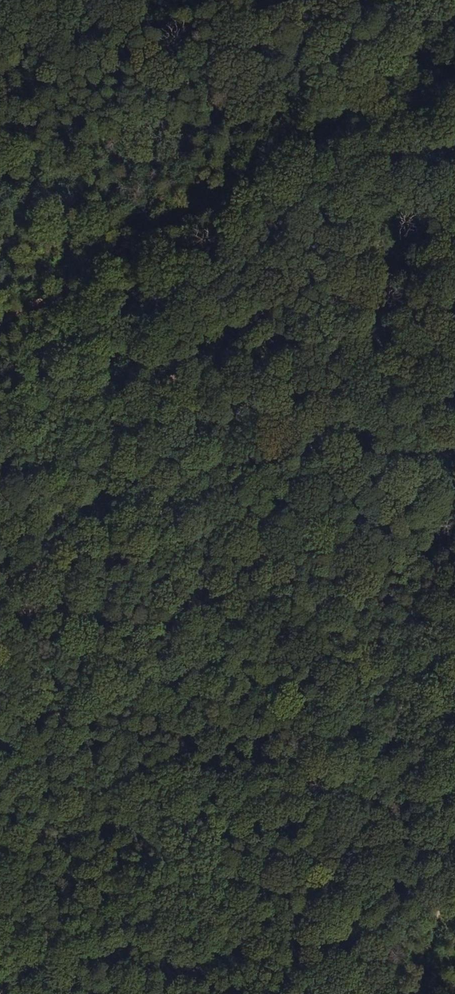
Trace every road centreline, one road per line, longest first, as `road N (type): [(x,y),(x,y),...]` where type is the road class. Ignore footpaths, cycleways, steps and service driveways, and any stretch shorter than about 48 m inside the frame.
road 1 (track): [(454,51),(0,335)]

